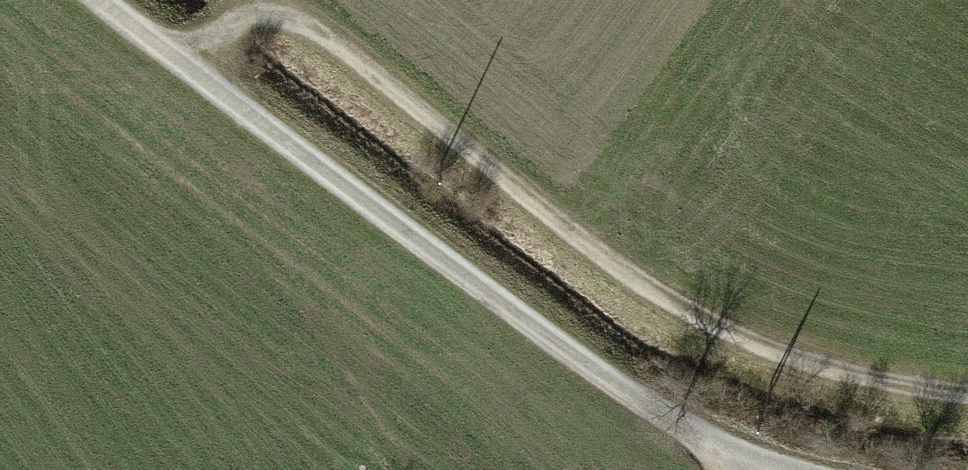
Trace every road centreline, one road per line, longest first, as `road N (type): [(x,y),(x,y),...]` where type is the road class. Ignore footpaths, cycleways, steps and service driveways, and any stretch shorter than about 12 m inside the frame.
road 1 (track): [(177,59),(279,9),(327,36),(587,246),(755,343),(893,384),(967,392)]
road 2 (track): [(762,469),(620,389),(104,0)]

